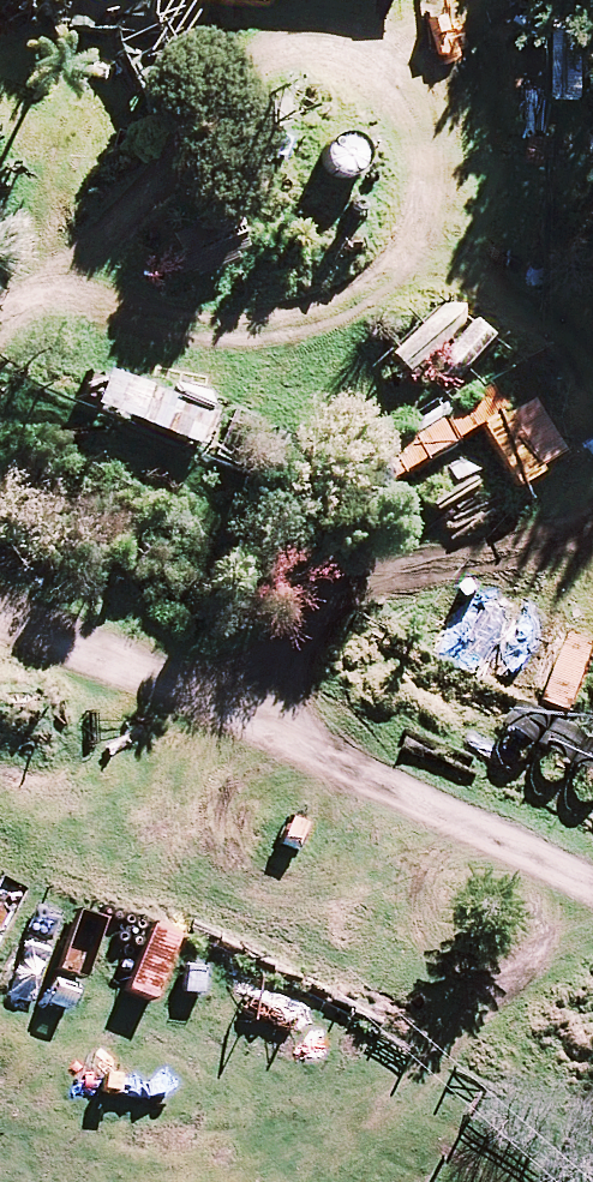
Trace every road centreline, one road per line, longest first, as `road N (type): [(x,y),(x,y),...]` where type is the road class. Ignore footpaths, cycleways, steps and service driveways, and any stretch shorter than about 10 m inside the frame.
road 1 (track): [(0,324),(160,173),(260,54),(301,46),(354,54),(398,91),(417,145),(424,223),(385,276),(323,313),(217,329),(46,306)]
road 2 (track): [(0,609),(592,881)]
road 3 (track): [(592,515),(352,590),(283,639),(236,716)]
road 4 (track): [(424,223),(573,344),(592,371)]

